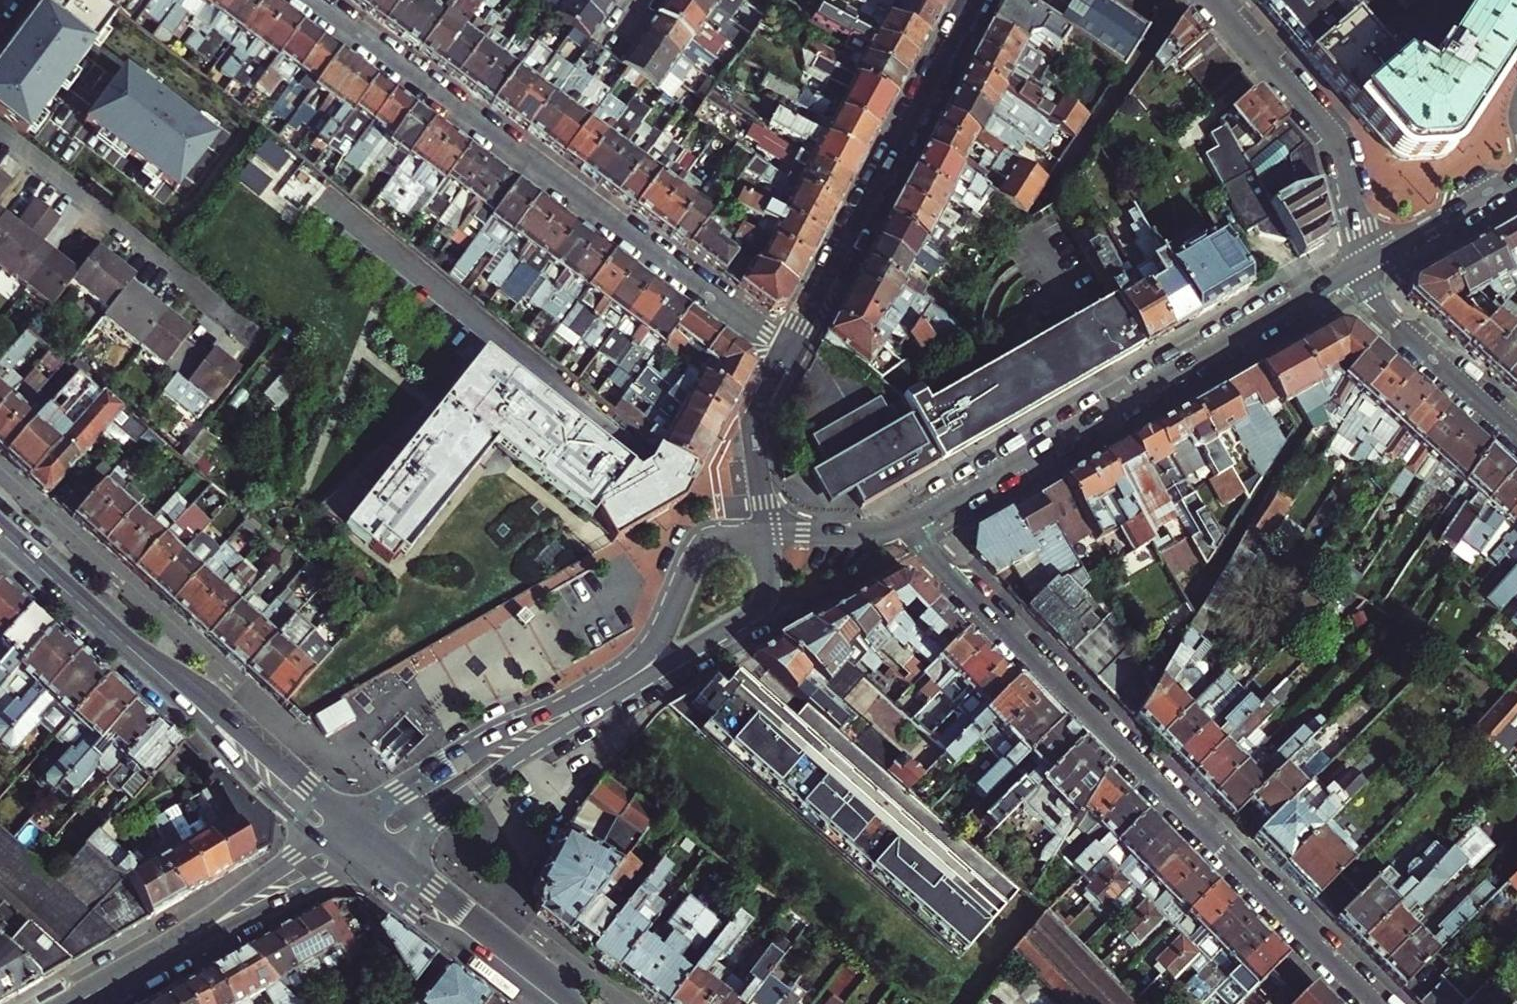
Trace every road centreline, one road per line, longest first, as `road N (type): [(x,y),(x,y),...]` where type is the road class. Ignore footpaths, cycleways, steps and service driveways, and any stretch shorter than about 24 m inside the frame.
road 1 (residential): [(907,525),(1375,1003)]
road 2 (residential): [(308,0),(787,350)]
road 3 (tertiary): [(765,536),(701,549),(661,635),(637,663),(499,733),(352,821)]
road 4 (tertiary): [(383,847),(568,724),(753,615),(770,584),(765,536)]
road 5 (tertiary): [(1347,271),(907,525)]
road 6 (residential): [(787,350),(974,0)]
road 7 (residential): [(0,136),(246,329)]
road 8 (residential): [(1213,0),(1333,142),(1363,261)]
road 9 (secondary): [(352,821),(138,655)]
road 10 (secondary): [(138,655),(247,775),(321,841)]
road 11 (residential): [(1516,432),(1347,271)]
road 12 (secondary): [(349,864),(413,918),(531,983)]
road 13 (secondary): [(531,983),(383,847)]
road 14 (secondary): [(169,949),(349,864)]
road 15 (residential): [(765,536),(751,423),(787,350)]
road 16 (secondary): [(321,841),(169,949)]
road 17 (secondary): [(0,531),(138,655)]
road 18 (tertiary): [(1516,176),(1363,261)]
road 19 (tertiary): [(907,525),(881,534),(765,536)]

